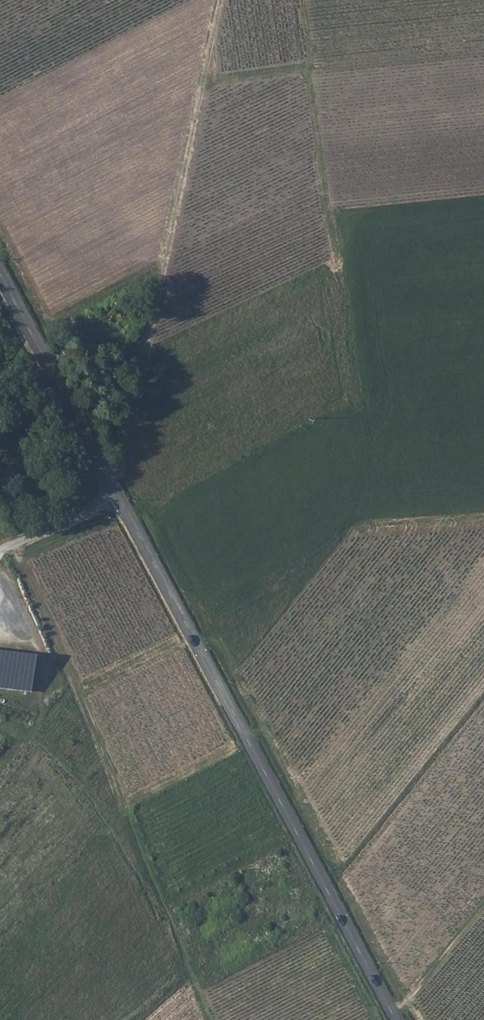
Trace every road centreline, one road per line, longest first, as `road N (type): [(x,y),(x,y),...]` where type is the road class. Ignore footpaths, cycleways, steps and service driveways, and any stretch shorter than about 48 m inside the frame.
road 1 (track): [(299,0),(353,400),(146,510),(121,467)]
road 2 (tertiary): [(394,1019),(117,499)]
road 3 (track): [(205,1019),(14,546)]
road 4 (track): [(110,484),(121,467),(220,0)]
road 5 (tertiary): [(117,499),(0,279)]
road 6 (track): [(21,1019),(150,882)]
road 7 (track): [(389,1012),(483,901)]
road 8 (unclassified): [(117,499),(0,552)]

